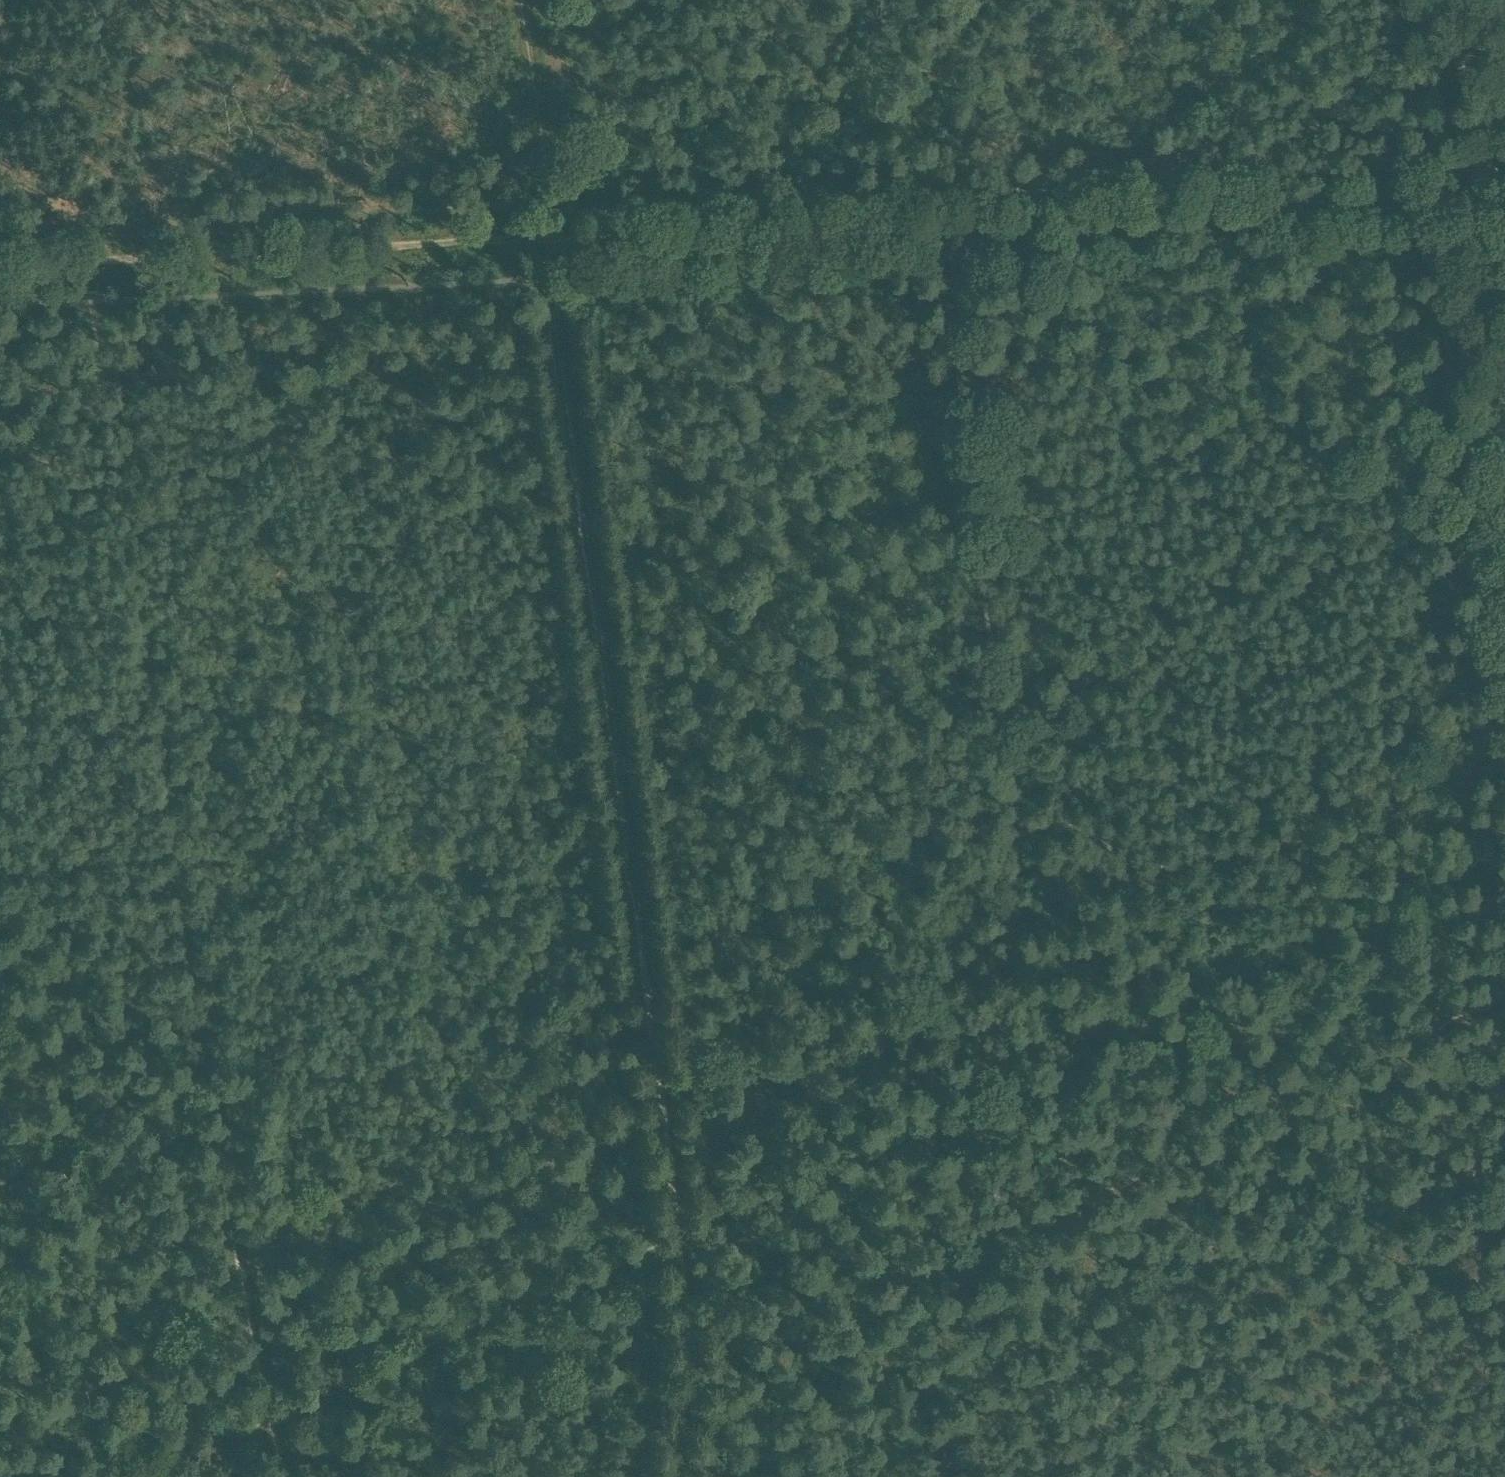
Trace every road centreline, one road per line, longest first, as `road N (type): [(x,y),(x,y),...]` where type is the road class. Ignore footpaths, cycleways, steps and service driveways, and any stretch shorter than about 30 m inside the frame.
road 1 (track): [(130,1476),(1081,1061),(1455,904),(1504,894)]
road 2 (track): [(669,1476),(685,1390),(683,1272),(544,241)]
road 3 (track): [(1504,186),(544,241)]
road 4 (track): [(544,241),(0,269)]
road 5 (track): [(544,241),(545,164),(521,0)]
road 6 (track): [(1485,202),(1464,0)]
road 7 (track): [(1504,374),(1485,202)]

